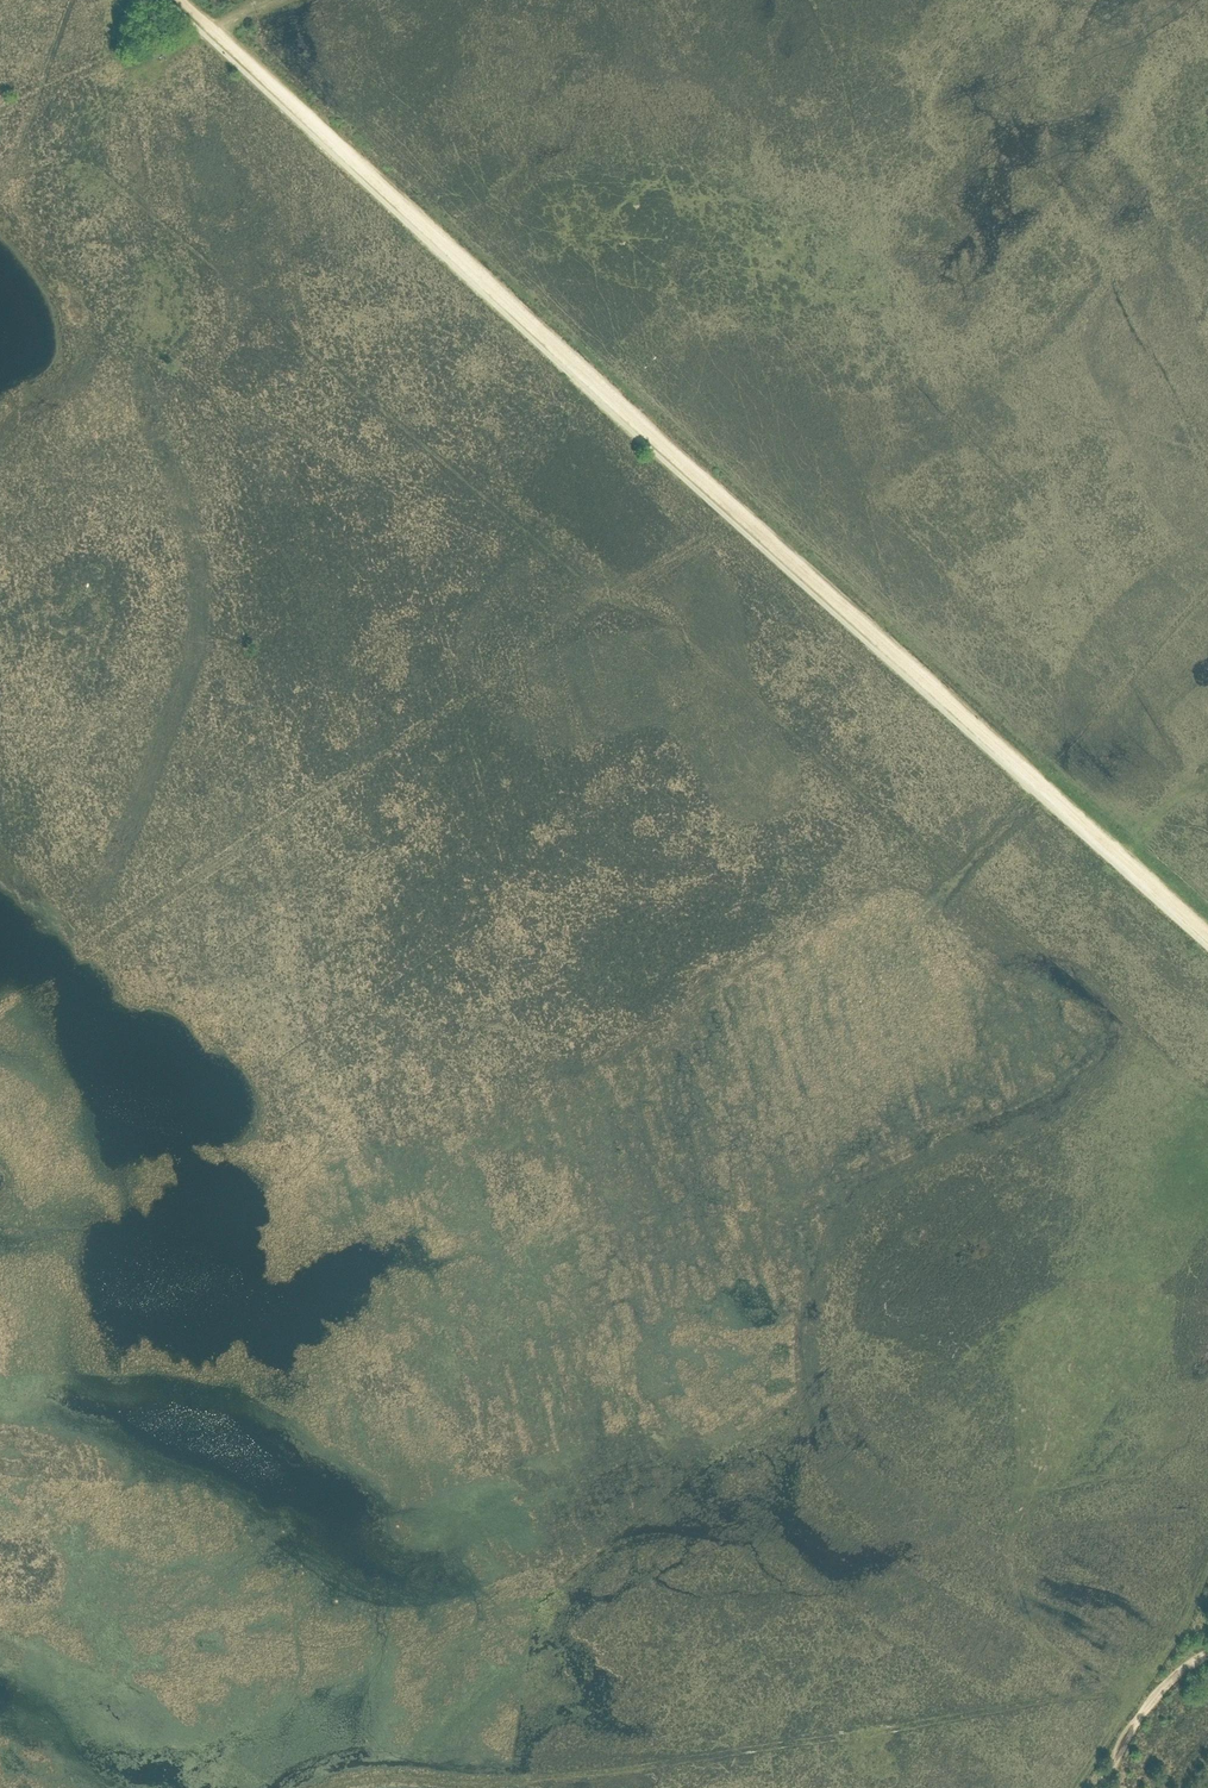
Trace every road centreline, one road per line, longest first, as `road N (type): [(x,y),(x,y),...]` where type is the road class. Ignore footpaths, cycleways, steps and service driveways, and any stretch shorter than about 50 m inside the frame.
road 1 (track): [(1207,928),(183,0)]
road 2 (track): [(1103,1787),(1138,1719),(1207,1656)]

